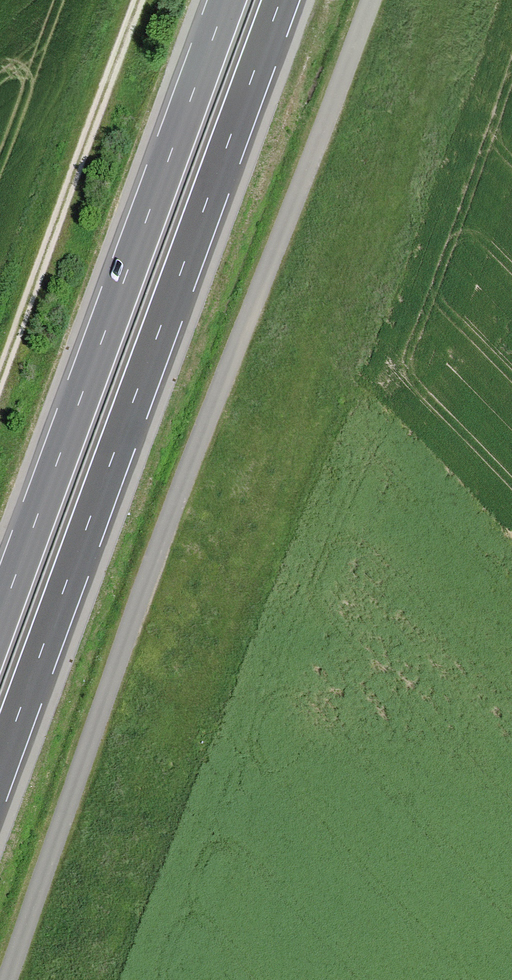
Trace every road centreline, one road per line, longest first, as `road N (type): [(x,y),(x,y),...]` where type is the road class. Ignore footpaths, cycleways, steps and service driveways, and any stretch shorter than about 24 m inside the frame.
road 1 (unclassified): [(371,0),(182,484),(8,979)]
road 2 (trunk): [(0,783),(287,0)]
road 3 (trunk): [(223,0),(0,605)]
road 4 (track): [(140,0),(0,388)]

